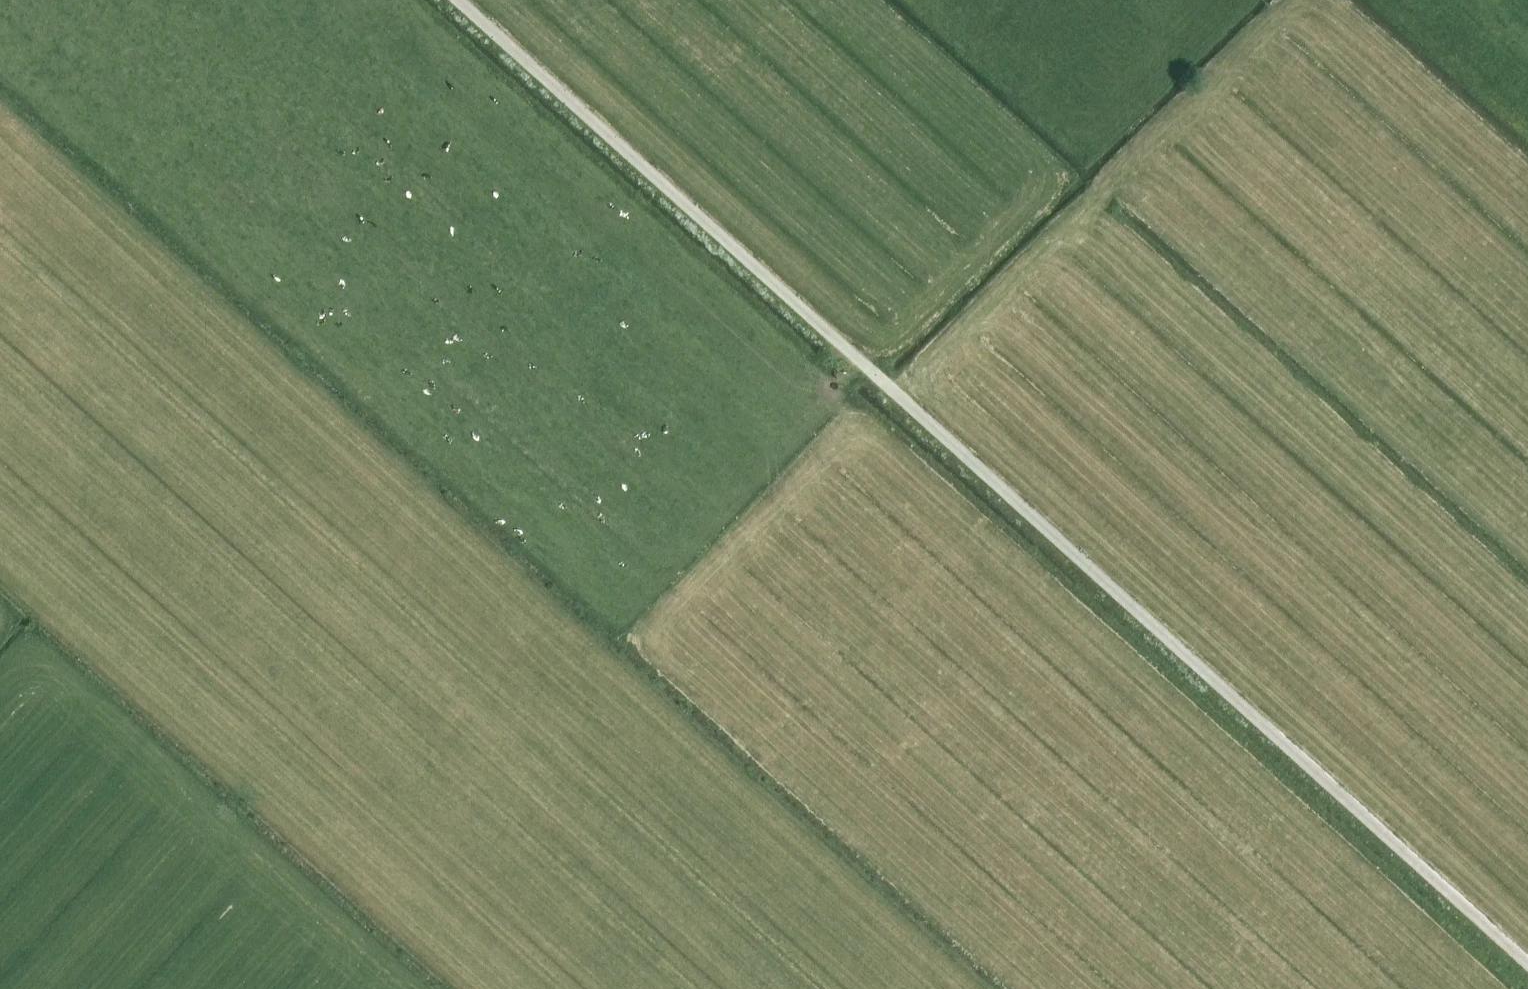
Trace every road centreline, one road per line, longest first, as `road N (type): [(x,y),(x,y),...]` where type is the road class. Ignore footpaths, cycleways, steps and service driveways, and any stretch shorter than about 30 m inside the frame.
road 1 (track): [(1527,965),(456,0)]

